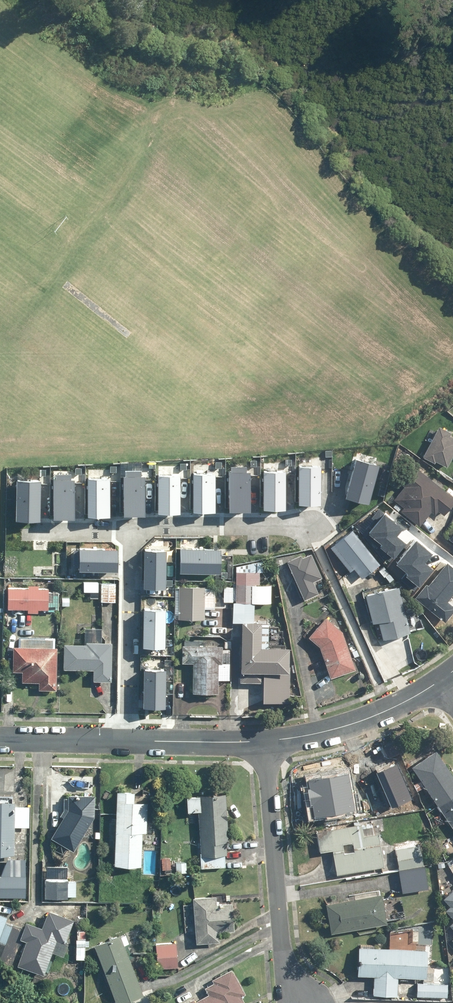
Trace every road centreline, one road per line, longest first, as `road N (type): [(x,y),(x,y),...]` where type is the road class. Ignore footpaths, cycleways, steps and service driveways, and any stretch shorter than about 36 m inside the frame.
road 1 (residential): [(266,741),(284,946),(304,1002)]
road 2 (residential): [(126,741),(131,529)]
road 3 (residential): [(131,529),(320,523)]
road 4 (residential): [(442,680),(346,726),(266,741)]
road 5 (residential): [(266,741),(126,741)]
road 6 (residential): [(126,741),(0,739)]

